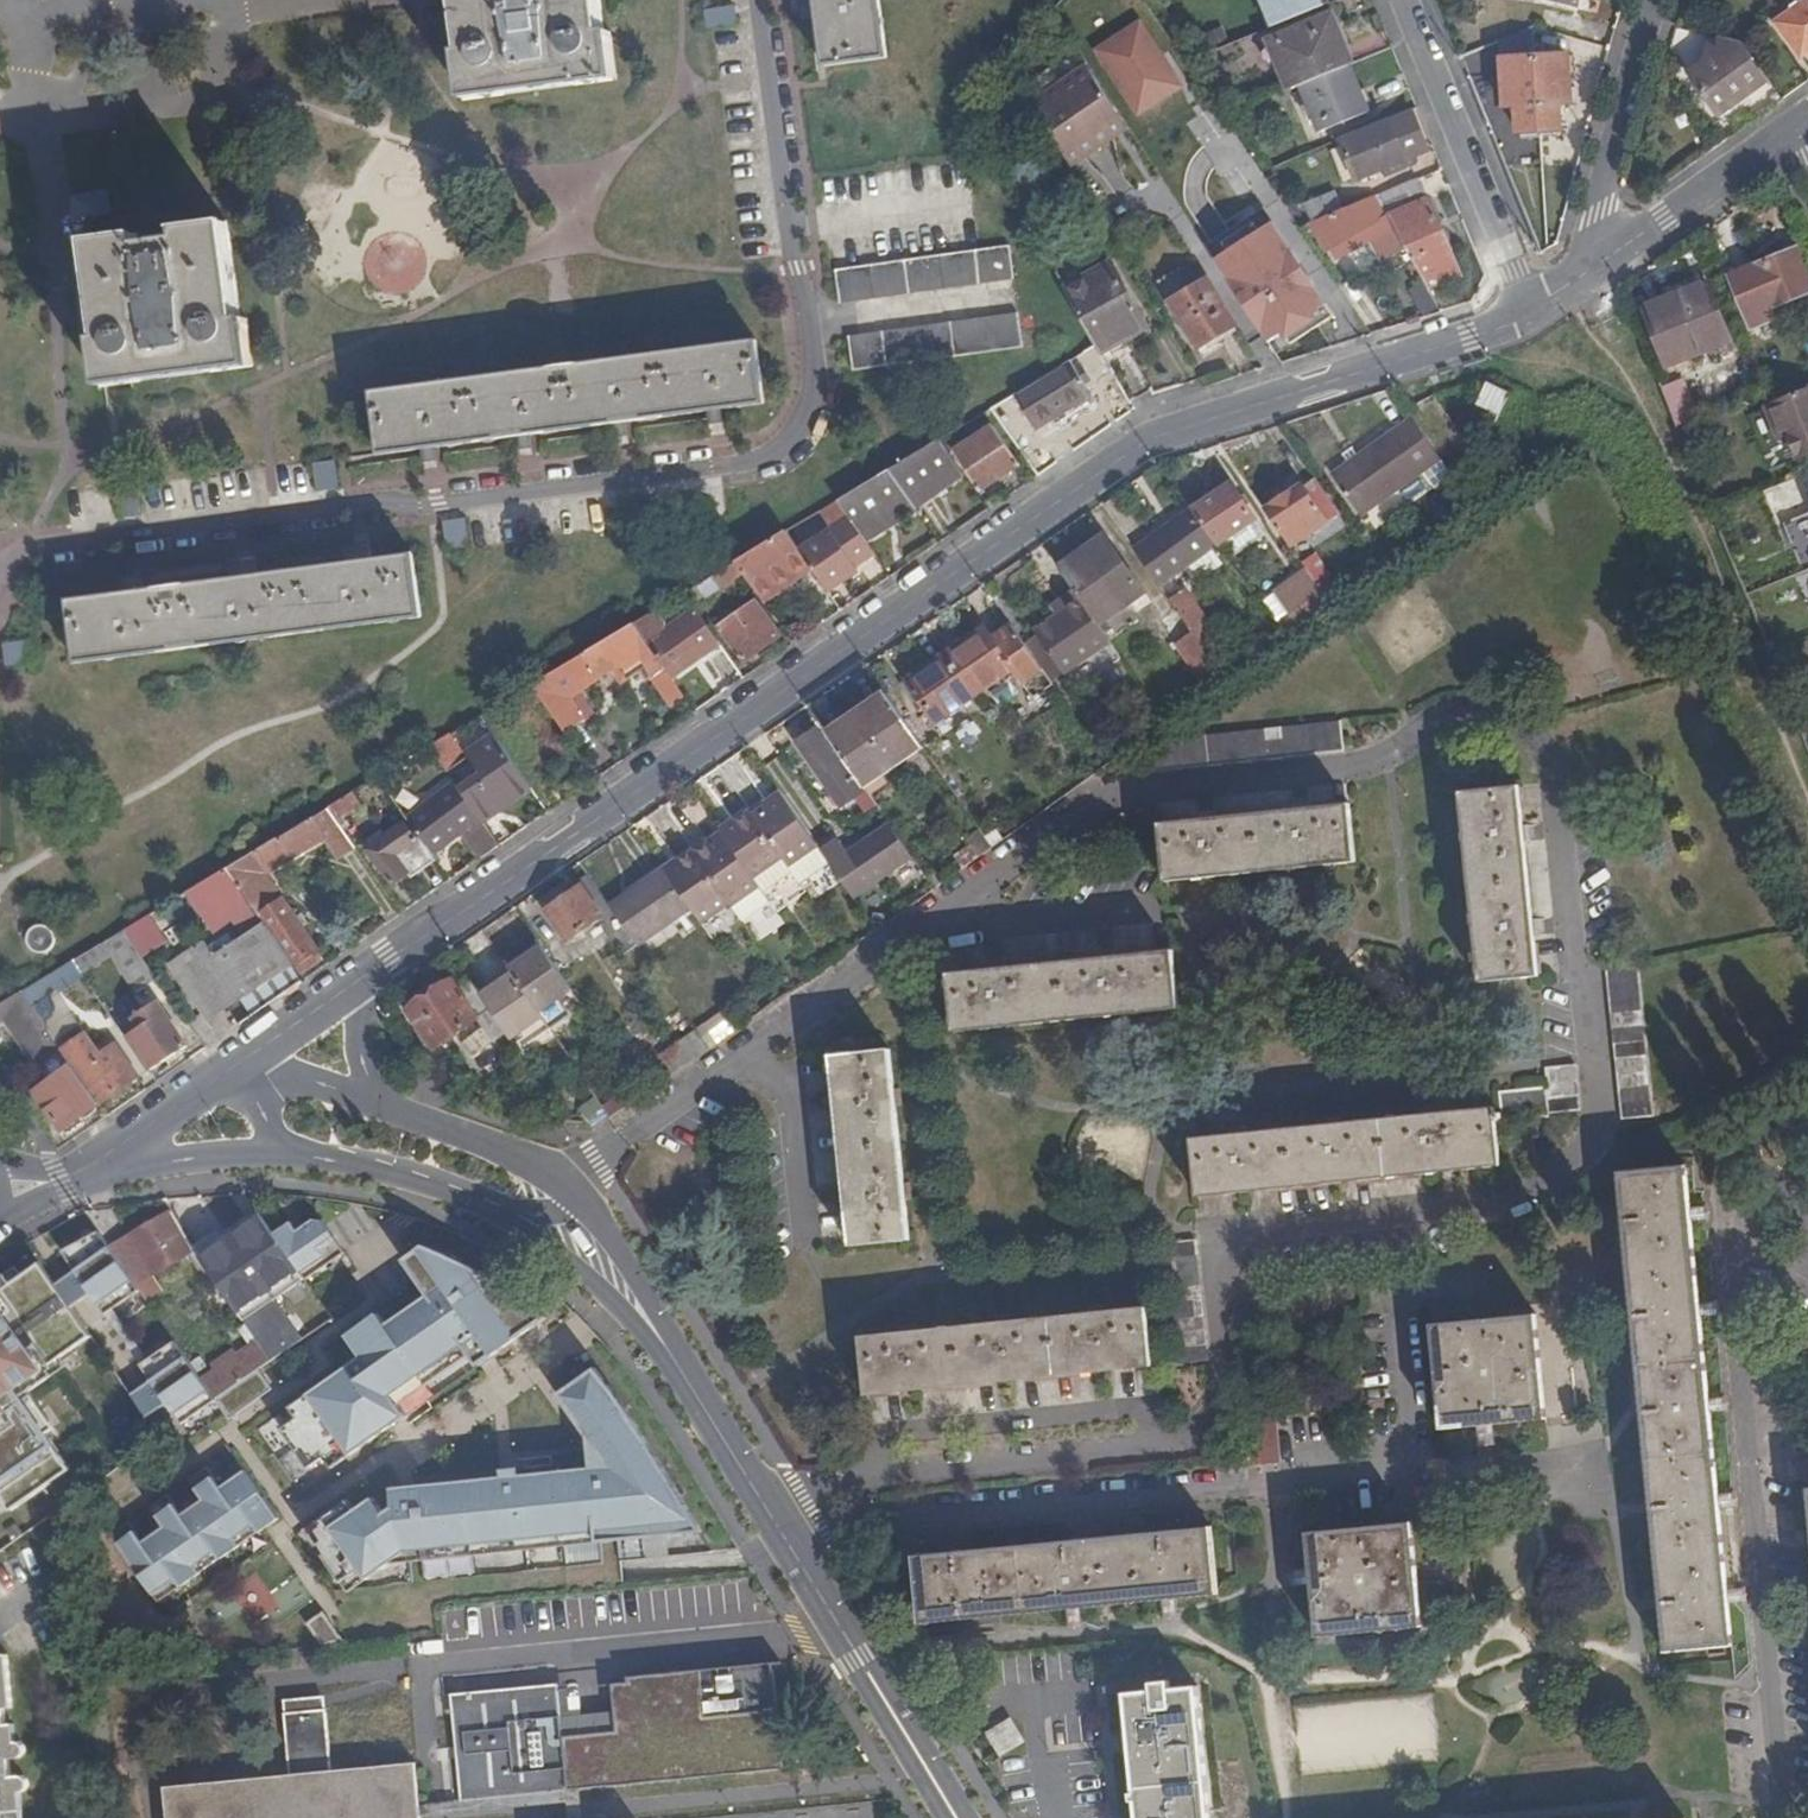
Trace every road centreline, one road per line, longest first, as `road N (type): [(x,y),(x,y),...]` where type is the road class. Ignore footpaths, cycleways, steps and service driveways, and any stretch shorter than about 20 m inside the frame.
road 1 (unclassified): [(355,983),(1150,436),(1470,336),(1528,309)]
road 2 (residential): [(758,0),(815,378),(802,429),(760,458),(433,509),(360,503),(275,515),(25,553),(0,569)]
road 3 (residential): [(781,1553),(854,1523),(1363,1471),(1399,1444),(1410,1409),(1405,1304),(1420,1292),(1471,1287)]
road 4 (tertiary): [(288,1154),(375,1170),(480,1207),(611,1298),(709,1416)]
road 5 (tertiary): [(709,1416),(584,1199),(531,1159),(374,1101)]
road 6 (unclassified): [(1406,0),(1482,176),(1528,309)]
road 7 (unclassified): [(1580,275),(1652,0)]
road 8 (unclassified): [(1580,275),(1796,124)]
road 9 (track): [(1528,309),(1645,541)]
road 10 (tertiary): [(953,1817),(857,1656),(817,1613)]
road 11 (tertiary): [(817,1613),(837,1668),(931,1817)]
road 12 (tertiary): [(68,1180),(170,1158),(288,1154)]
road 13 (unclassified): [(68,1180),(234,1066)]
road 14 (tertiary): [(709,1416),(781,1553)]
road 15 (unclassified): [(234,1066),(355,983)]
road 16 (tertiary): [(374,1101),(234,1066)]
road 17 (tertiary): [(374,1101),(358,1050),(355,983)]

